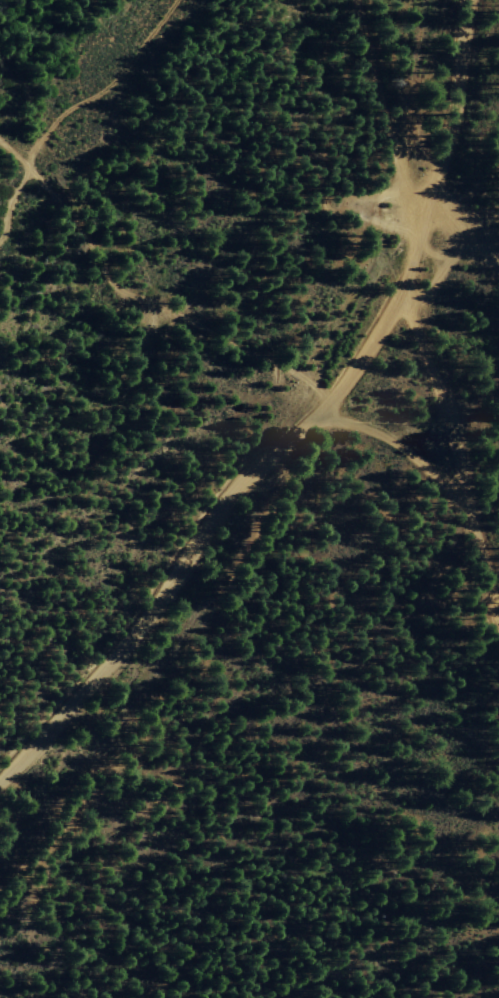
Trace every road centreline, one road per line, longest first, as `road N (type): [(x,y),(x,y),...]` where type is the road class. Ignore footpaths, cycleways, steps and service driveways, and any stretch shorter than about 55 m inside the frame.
road 1 (residential): [(473,0),(459,115),(390,314),(316,414),(230,492),(122,648),(0,780)]
road 2 (track): [(331,397),(303,375),(113,282),(97,245),(0,139)]
road 3 (track): [(498,613),(473,528),(443,482),(383,436),(316,414)]
road 4 (track): [(431,206),(406,179),(361,0)]
road 5 (track): [(460,503),(454,436),(403,291)]

